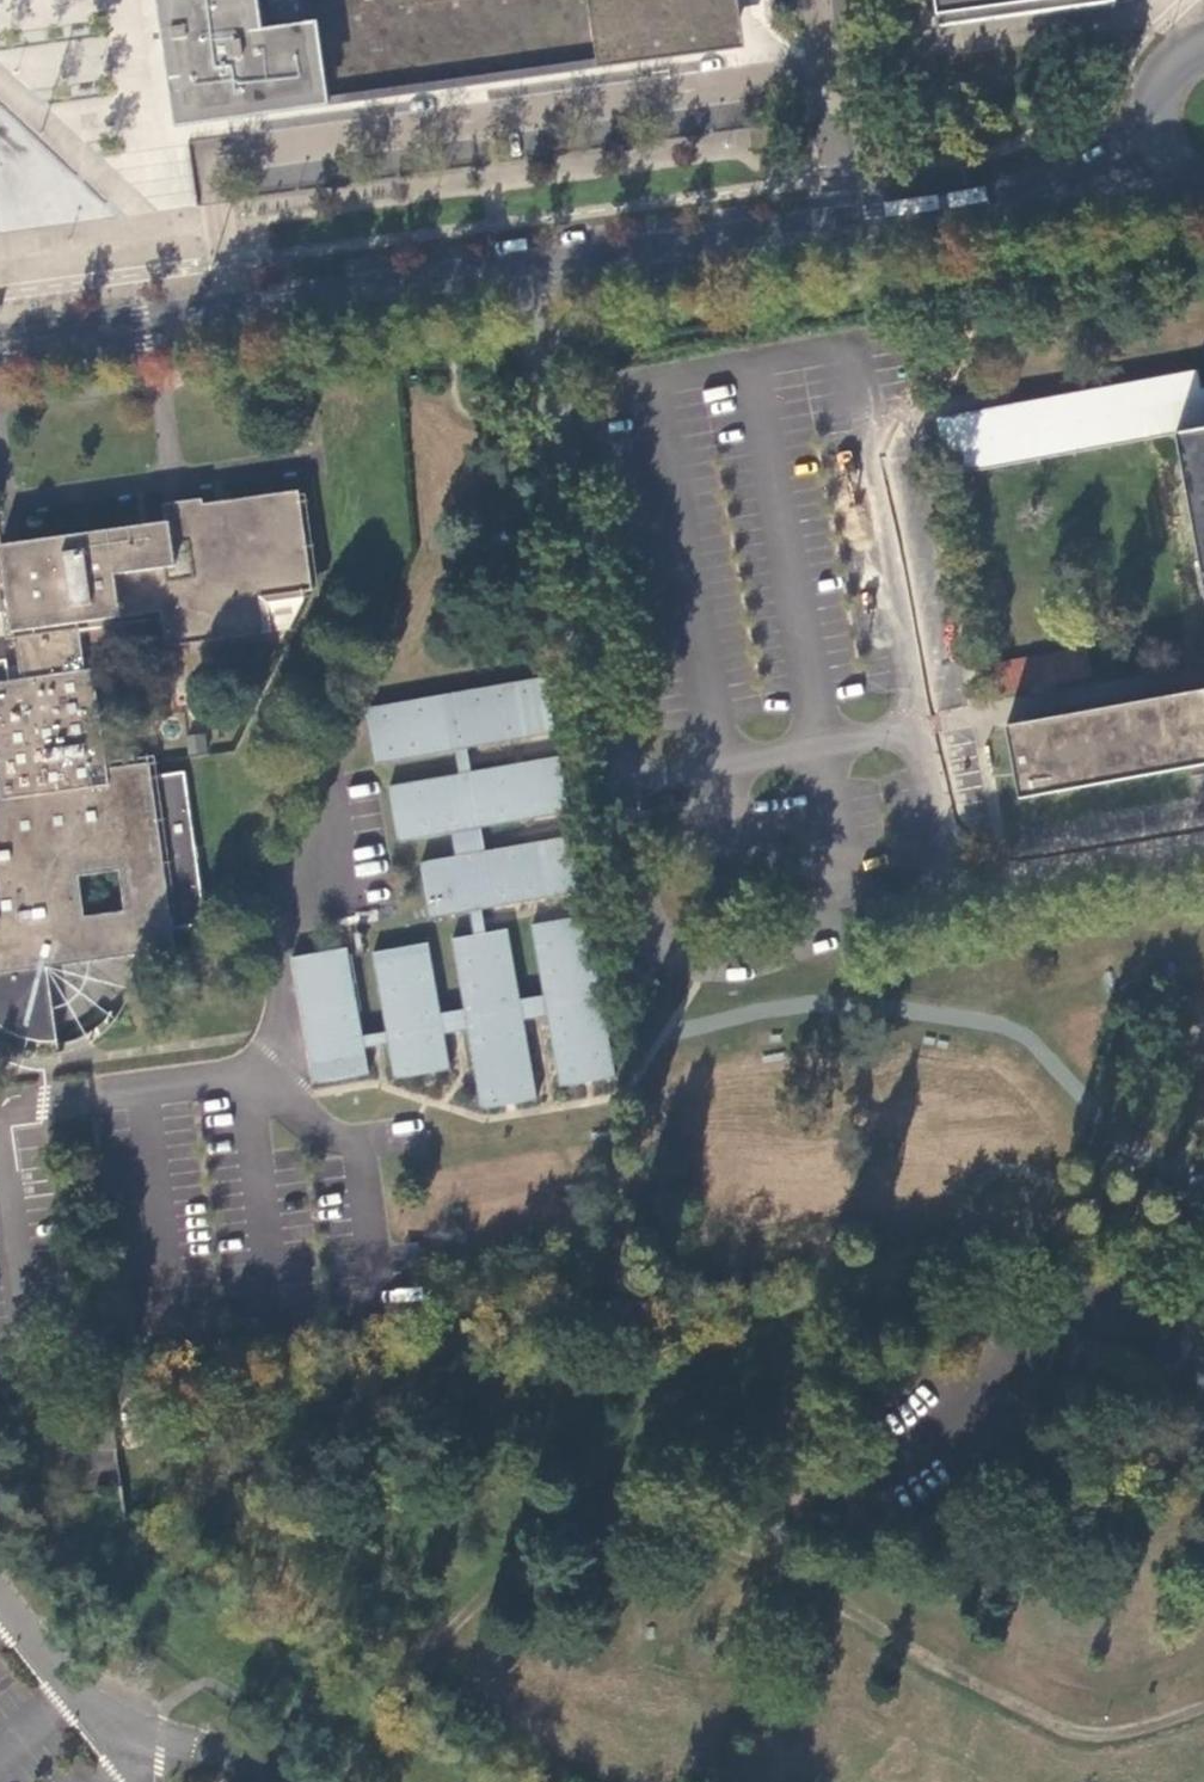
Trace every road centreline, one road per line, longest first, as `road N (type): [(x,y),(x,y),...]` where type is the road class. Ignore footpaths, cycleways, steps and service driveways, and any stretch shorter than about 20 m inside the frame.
road 1 (tertiary): [(0,348),(849,232),(1016,201),(1166,144)]

